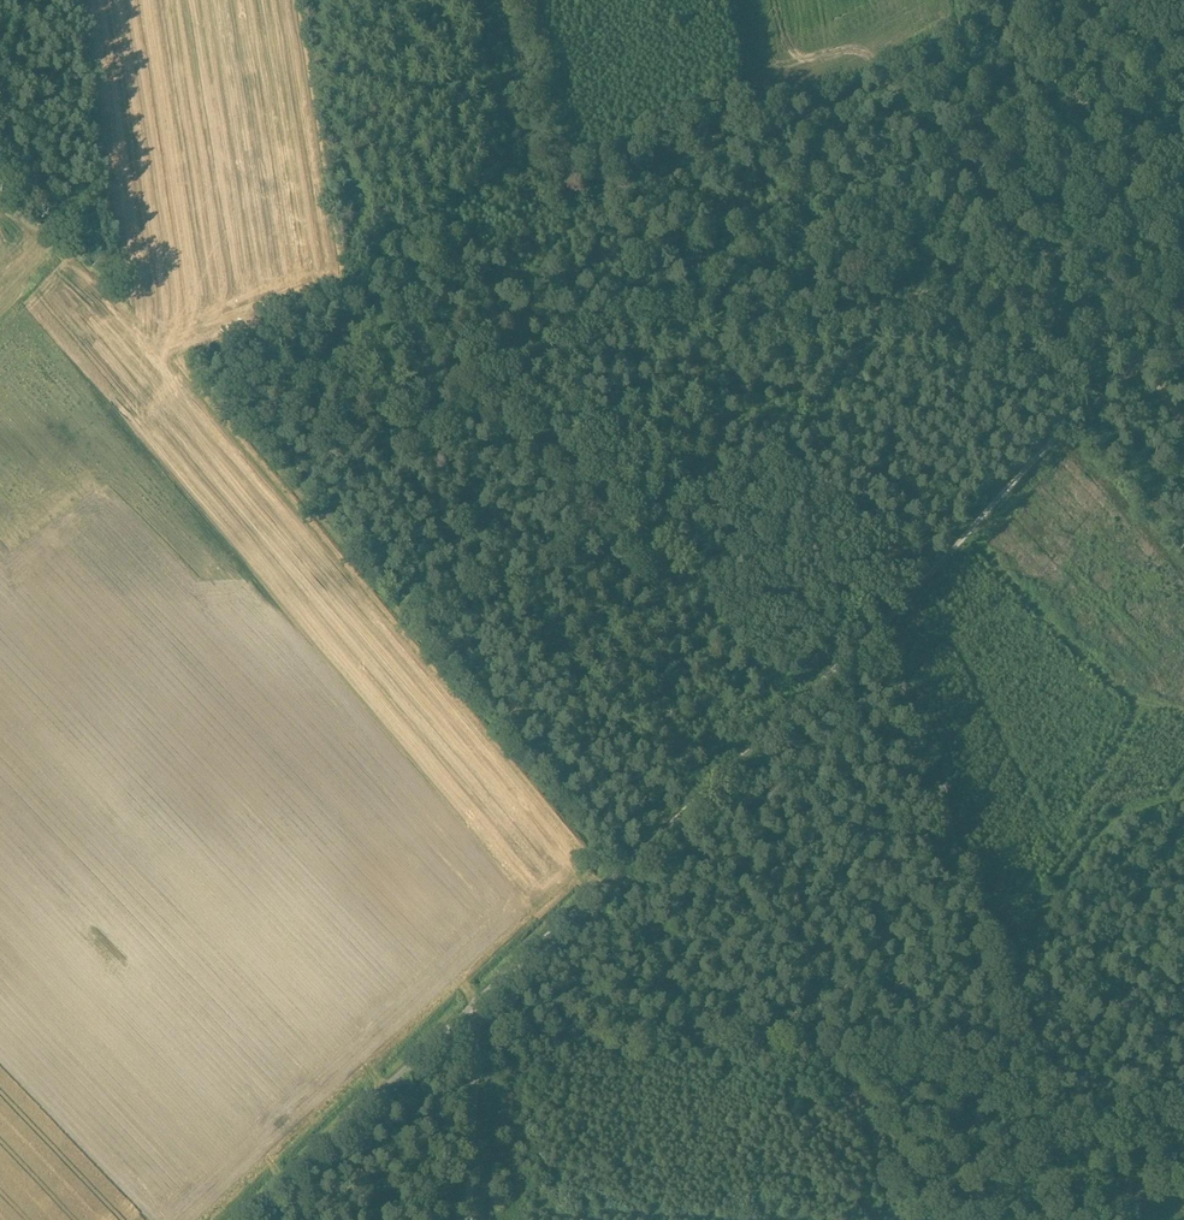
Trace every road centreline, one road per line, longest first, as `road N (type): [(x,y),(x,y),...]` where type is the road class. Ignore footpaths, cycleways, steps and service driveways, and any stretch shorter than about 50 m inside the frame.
road 1 (track): [(480,1001),(876,629),(1053,436),(1157,355),(1183,355)]
road 2 (track): [(480,1001),(248,1219)]
road 3 (track): [(469,1219),(480,1001)]

